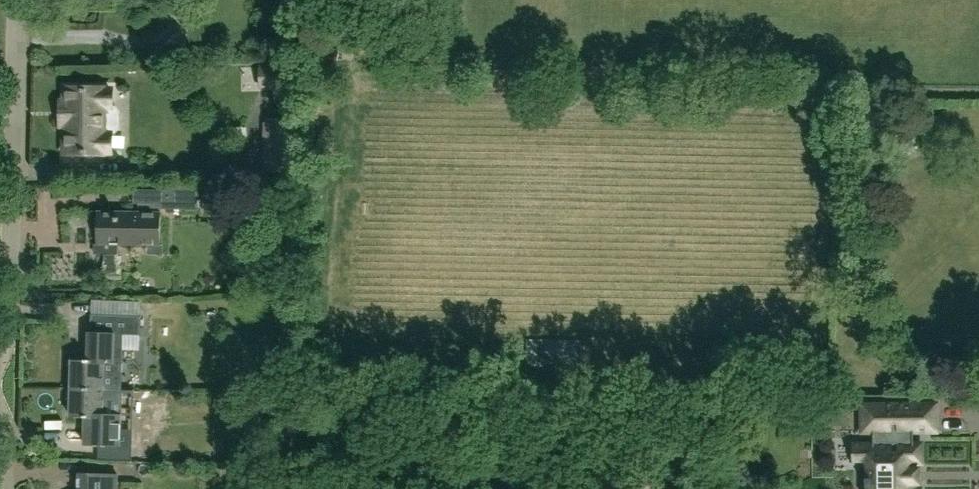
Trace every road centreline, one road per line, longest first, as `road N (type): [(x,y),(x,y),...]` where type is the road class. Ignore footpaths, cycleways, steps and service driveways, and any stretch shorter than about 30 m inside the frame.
road 1 (residential): [(4,380),(15,0)]

